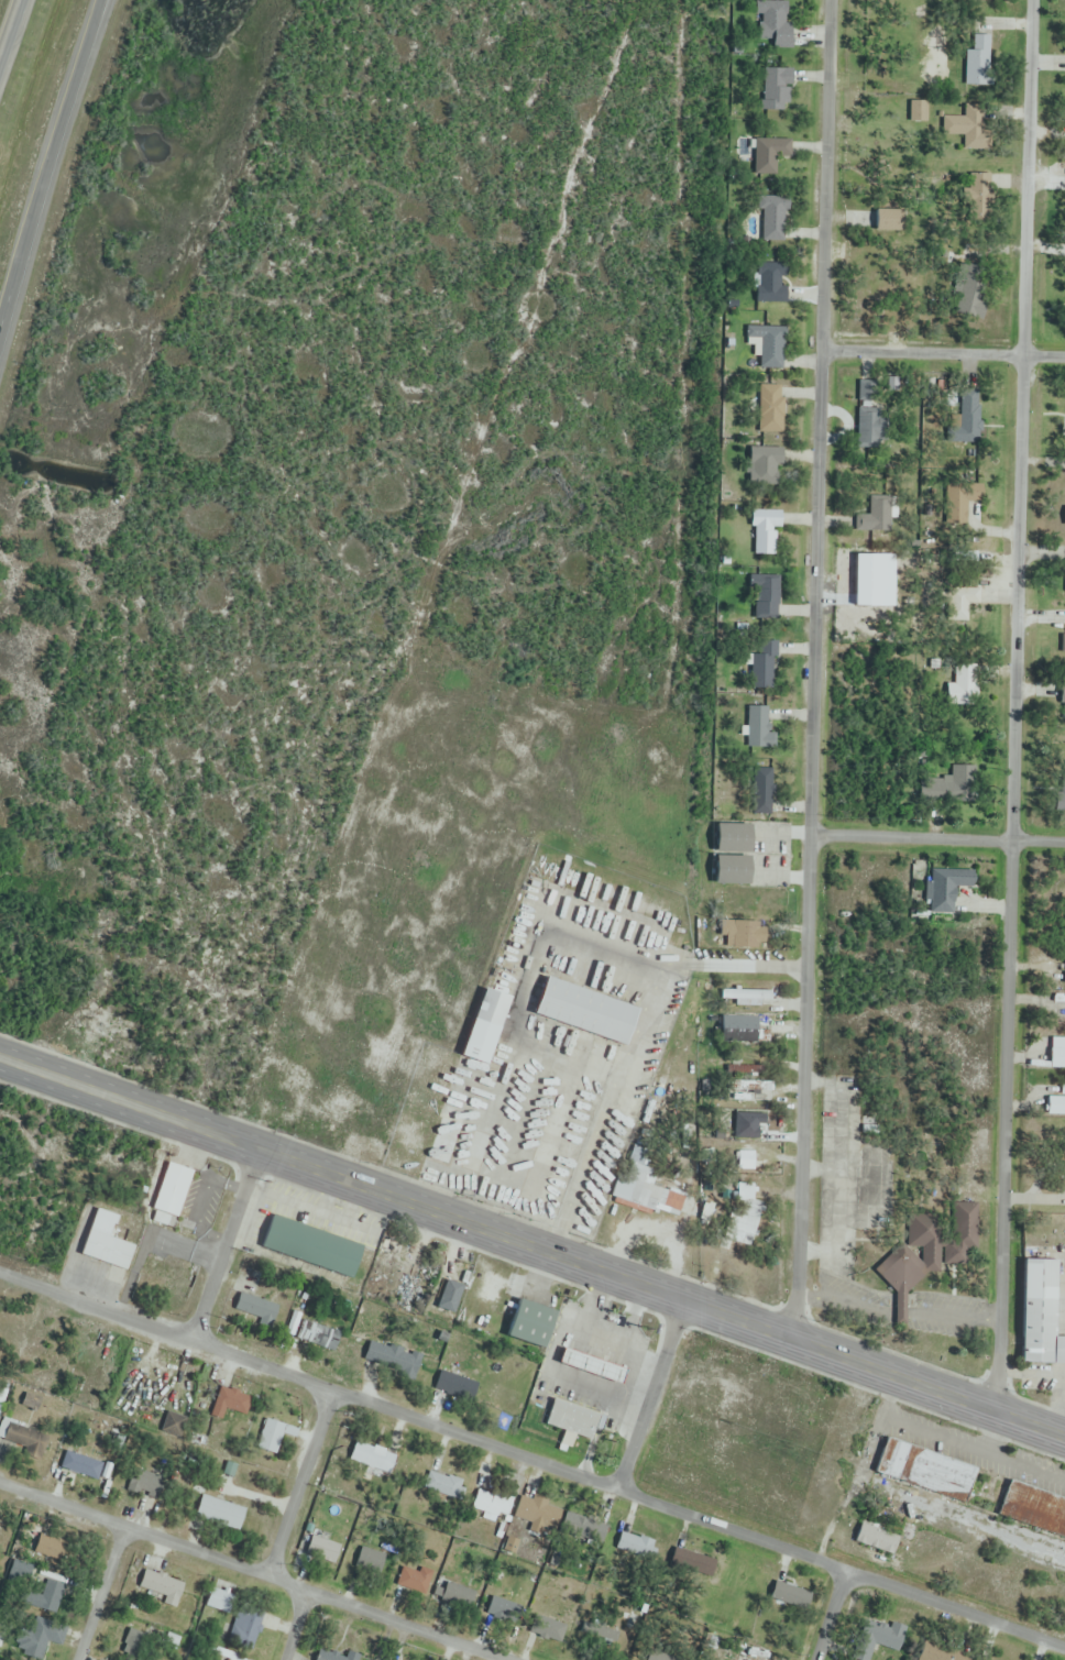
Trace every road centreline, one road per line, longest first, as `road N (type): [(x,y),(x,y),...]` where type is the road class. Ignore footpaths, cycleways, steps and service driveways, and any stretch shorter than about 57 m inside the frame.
road 1 (residential): [(991,1393),(1033,0)]
road 2 (residential): [(788,1319),(810,836),(828,0)]
road 3 (secondary): [(0,1064),(1064,1444)]
road 4 (secondary): [(1064,1420),(0,1041)]
road 5 (residential): [(0,1273),(1064,1646)]
road 6 (residential): [(495,1659),(0,1484)]
road 7 (trunk): [(0,351),(103,0)]
road 8 (residential): [(1064,842),(810,836)]
road 9 (residential): [(1064,358),(820,352)]
road 10 (residential): [(187,1338),(259,1134)]
road 11 (residential): [(617,1487),(689,1285)]
road 12 (residential): [(263,1577),(329,1392)]
road 13 (residential): [(75,1659),(121,1527)]

